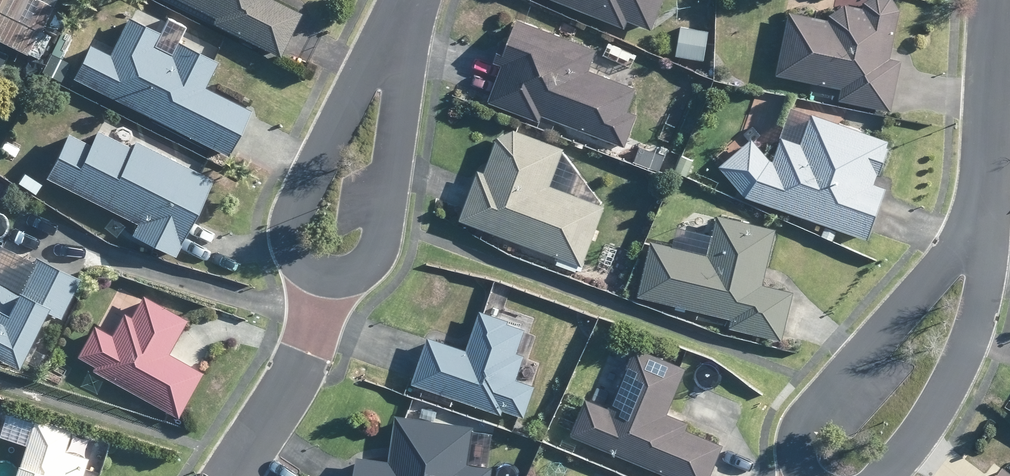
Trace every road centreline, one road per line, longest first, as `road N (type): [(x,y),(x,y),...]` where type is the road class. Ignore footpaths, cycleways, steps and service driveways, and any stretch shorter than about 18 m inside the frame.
road 1 (residential): [(991,217),(811,415),(798,462),(815,475)]
road 2 (residential): [(885,475),(958,371),(981,312),(991,217)]
road 3 (residential): [(401,43),(380,55),(354,92),(292,223),(294,254),(327,275)]
road 4 (residential): [(327,275),(365,267),(377,252),(401,43)]
road 5 (residential): [(228,475),(292,376),(327,275)]
road 6 (residential): [(991,217),(1000,0)]

